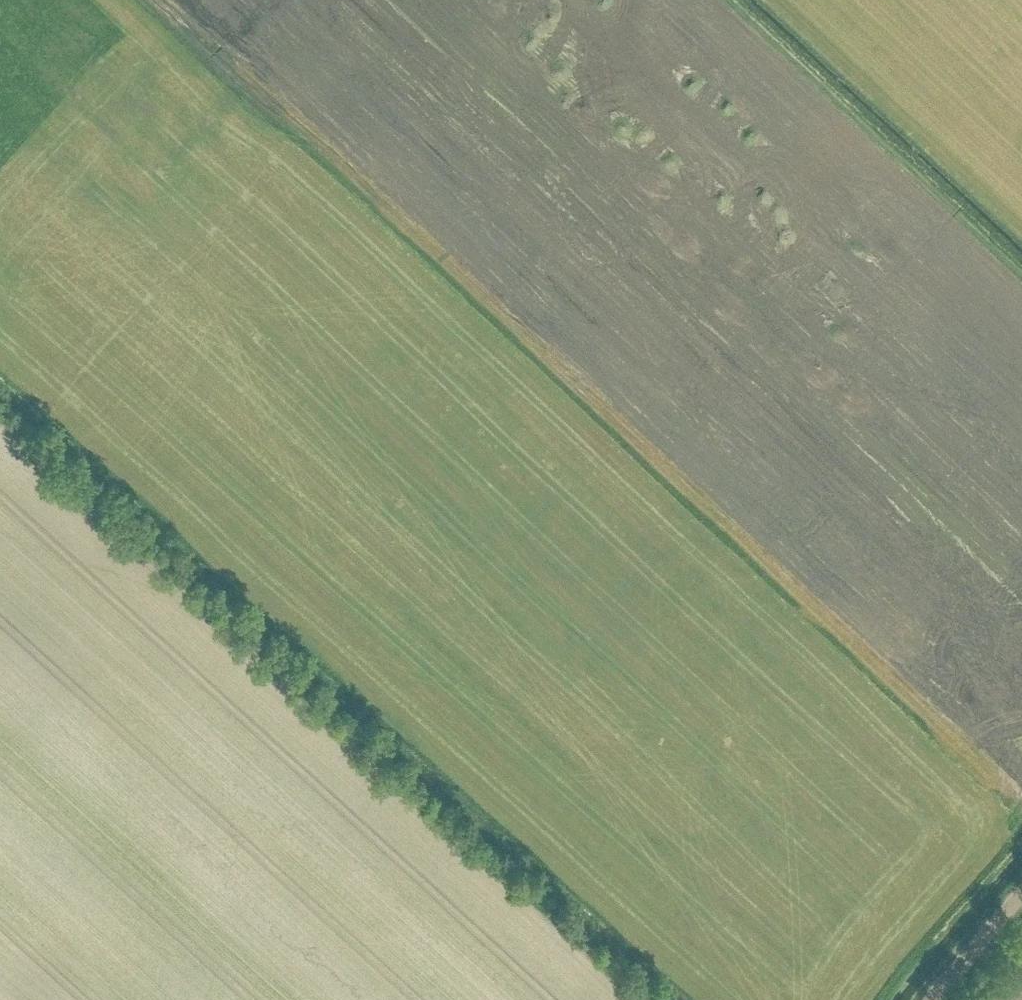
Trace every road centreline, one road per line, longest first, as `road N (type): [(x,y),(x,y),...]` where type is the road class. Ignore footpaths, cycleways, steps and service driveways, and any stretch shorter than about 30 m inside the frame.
road 1 (unclassified): [(929,999),(1021,892)]

